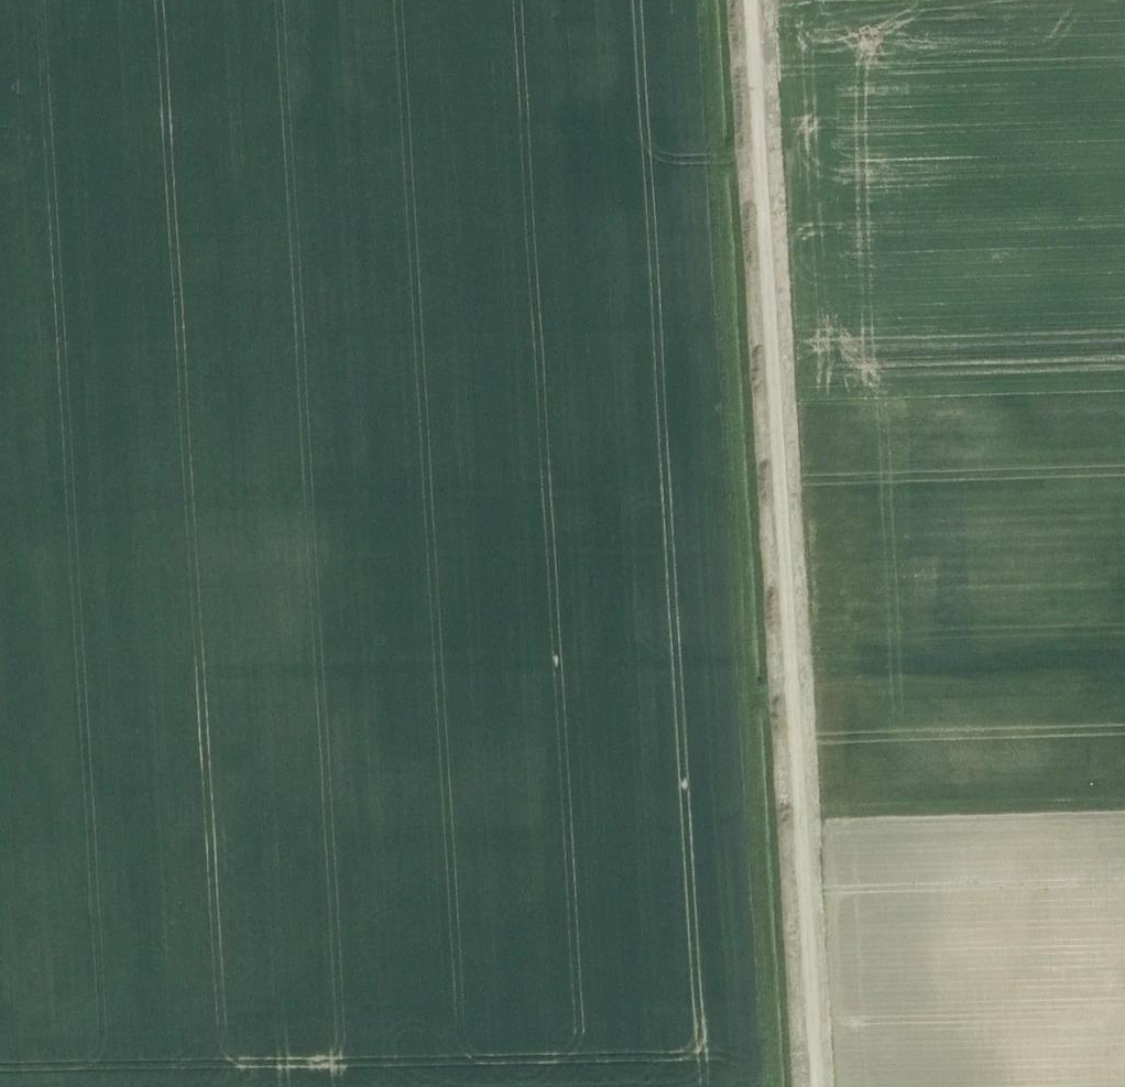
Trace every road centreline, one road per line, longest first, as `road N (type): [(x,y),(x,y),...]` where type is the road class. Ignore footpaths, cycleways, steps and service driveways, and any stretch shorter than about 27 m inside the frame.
road 1 (unclassified): [(816,1086),(741,0)]

